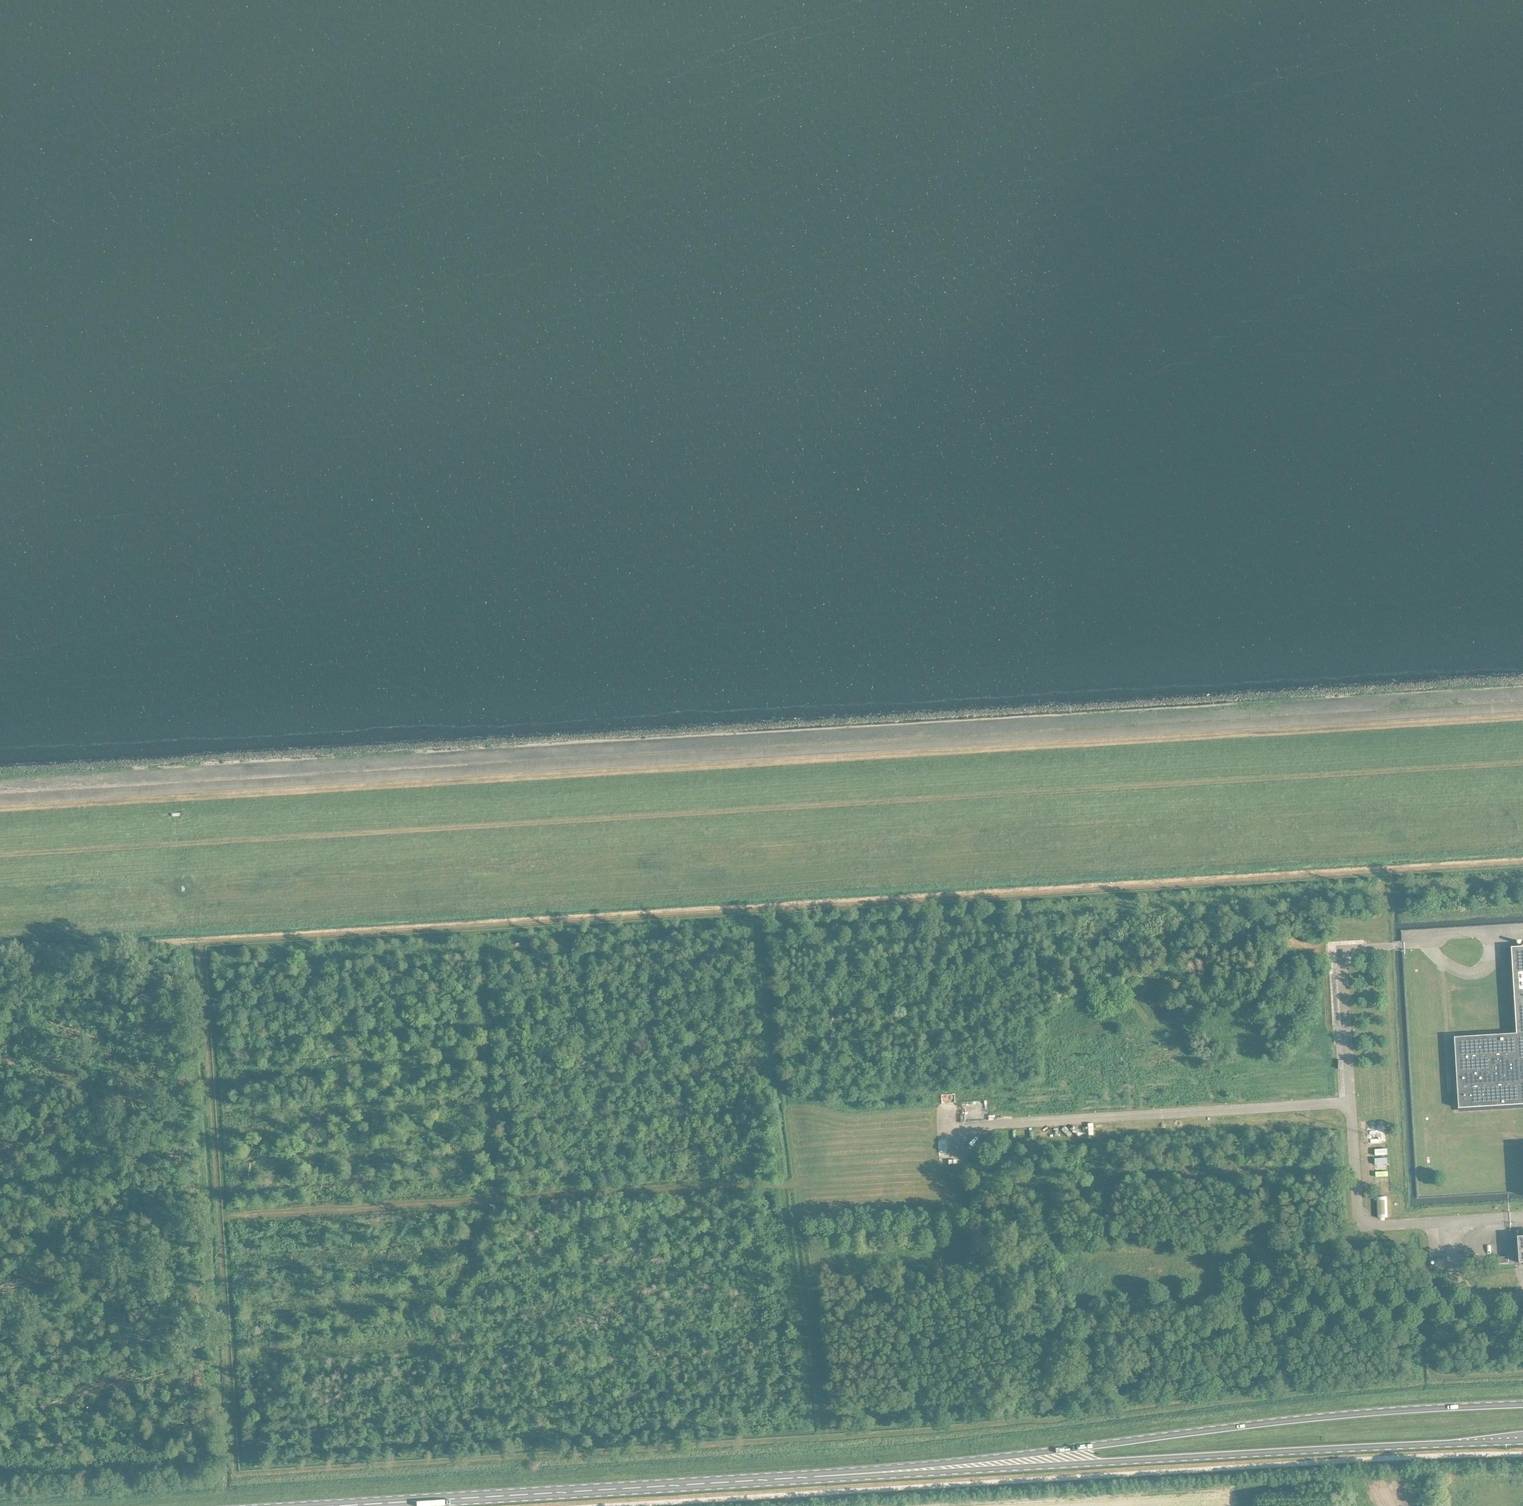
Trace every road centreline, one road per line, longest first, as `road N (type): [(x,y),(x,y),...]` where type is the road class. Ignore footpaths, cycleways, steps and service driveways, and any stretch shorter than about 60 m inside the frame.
road 1 (track): [(1522,770),(0,863)]
road 2 (primary): [(381,1505),(1082,1462)]
road 3 (track): [(231,1350),(241,1480),(524,1461),(524,1497)]
road 4 (primary): [(1522,1412),(1162,1440),(1082,1462)]
road 5 (primary): [(1082,1462),(1522,1444)]
road 6 (track): [(791,1288),(784,1192),(809,1178),(893,1161),(945,1133)]

